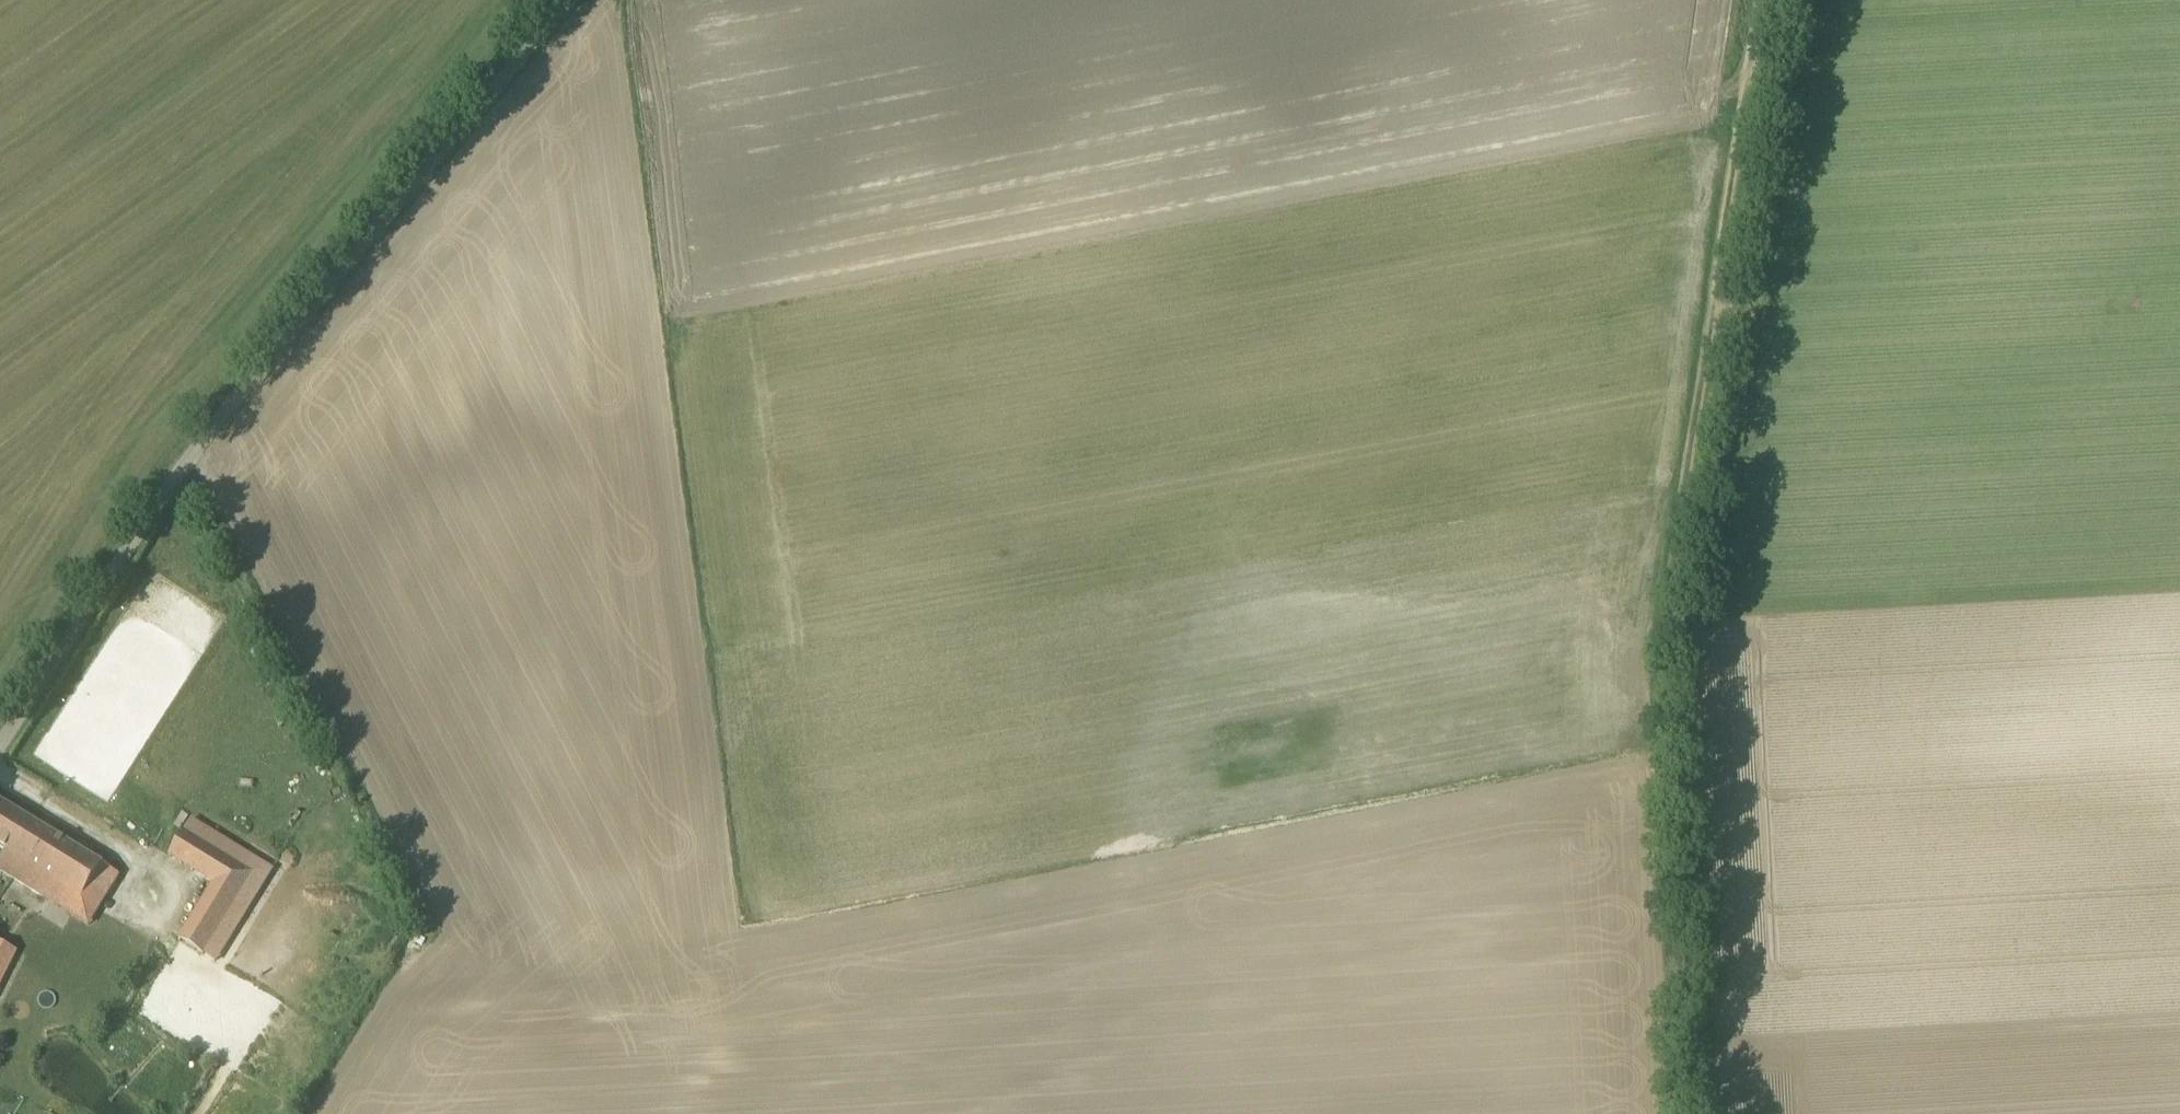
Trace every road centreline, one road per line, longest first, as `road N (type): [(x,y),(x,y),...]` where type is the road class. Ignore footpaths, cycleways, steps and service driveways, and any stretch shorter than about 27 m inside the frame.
road 1 (unclassified): [(0,745),(244,381),(580,0)]
road 2 (track): [(1667,600),(1763,0)]

